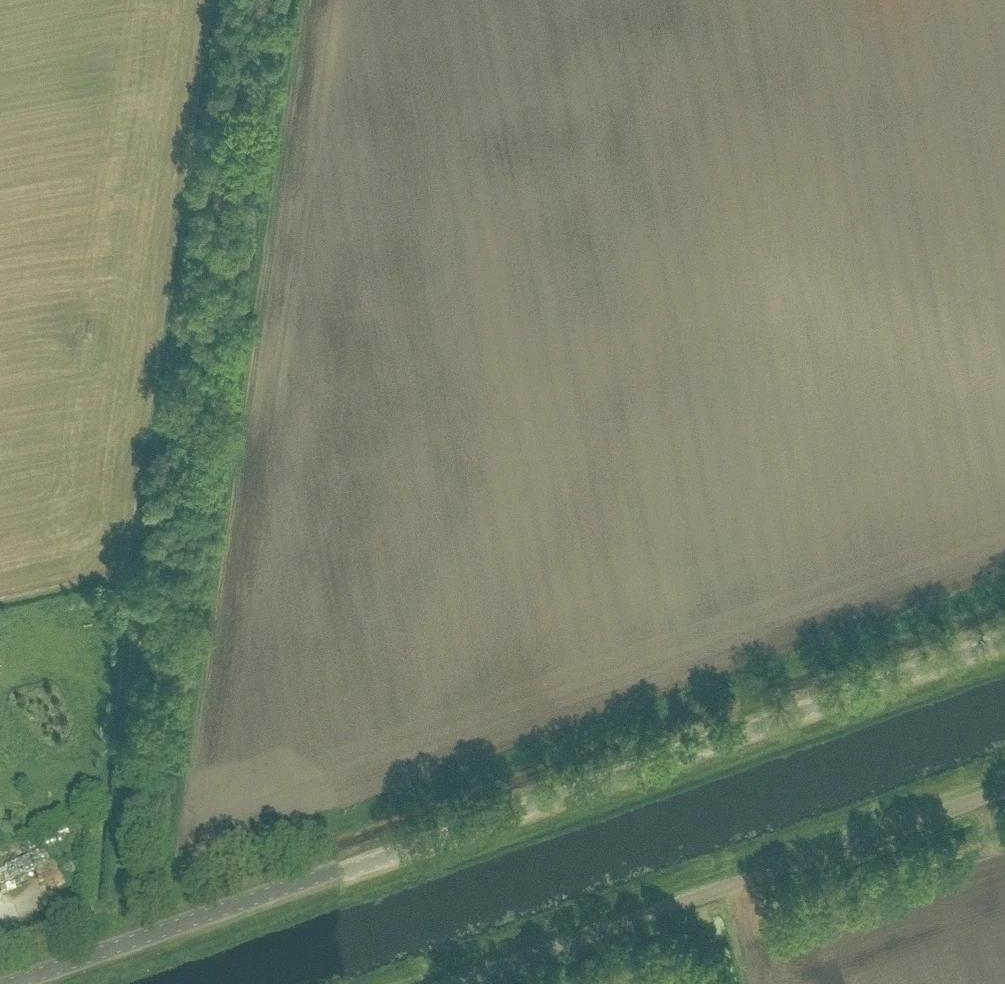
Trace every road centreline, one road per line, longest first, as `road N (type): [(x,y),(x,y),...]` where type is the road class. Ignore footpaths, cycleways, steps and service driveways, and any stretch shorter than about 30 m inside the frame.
road 1 (unclassified): [(23,983),(1004,641)]
road 2 (track): [(248,0),(112,953)]
road 3 (unclassified): [(1004,784),(697,893)]
road 4 (unclassified): [(438,983),(697,893)]

